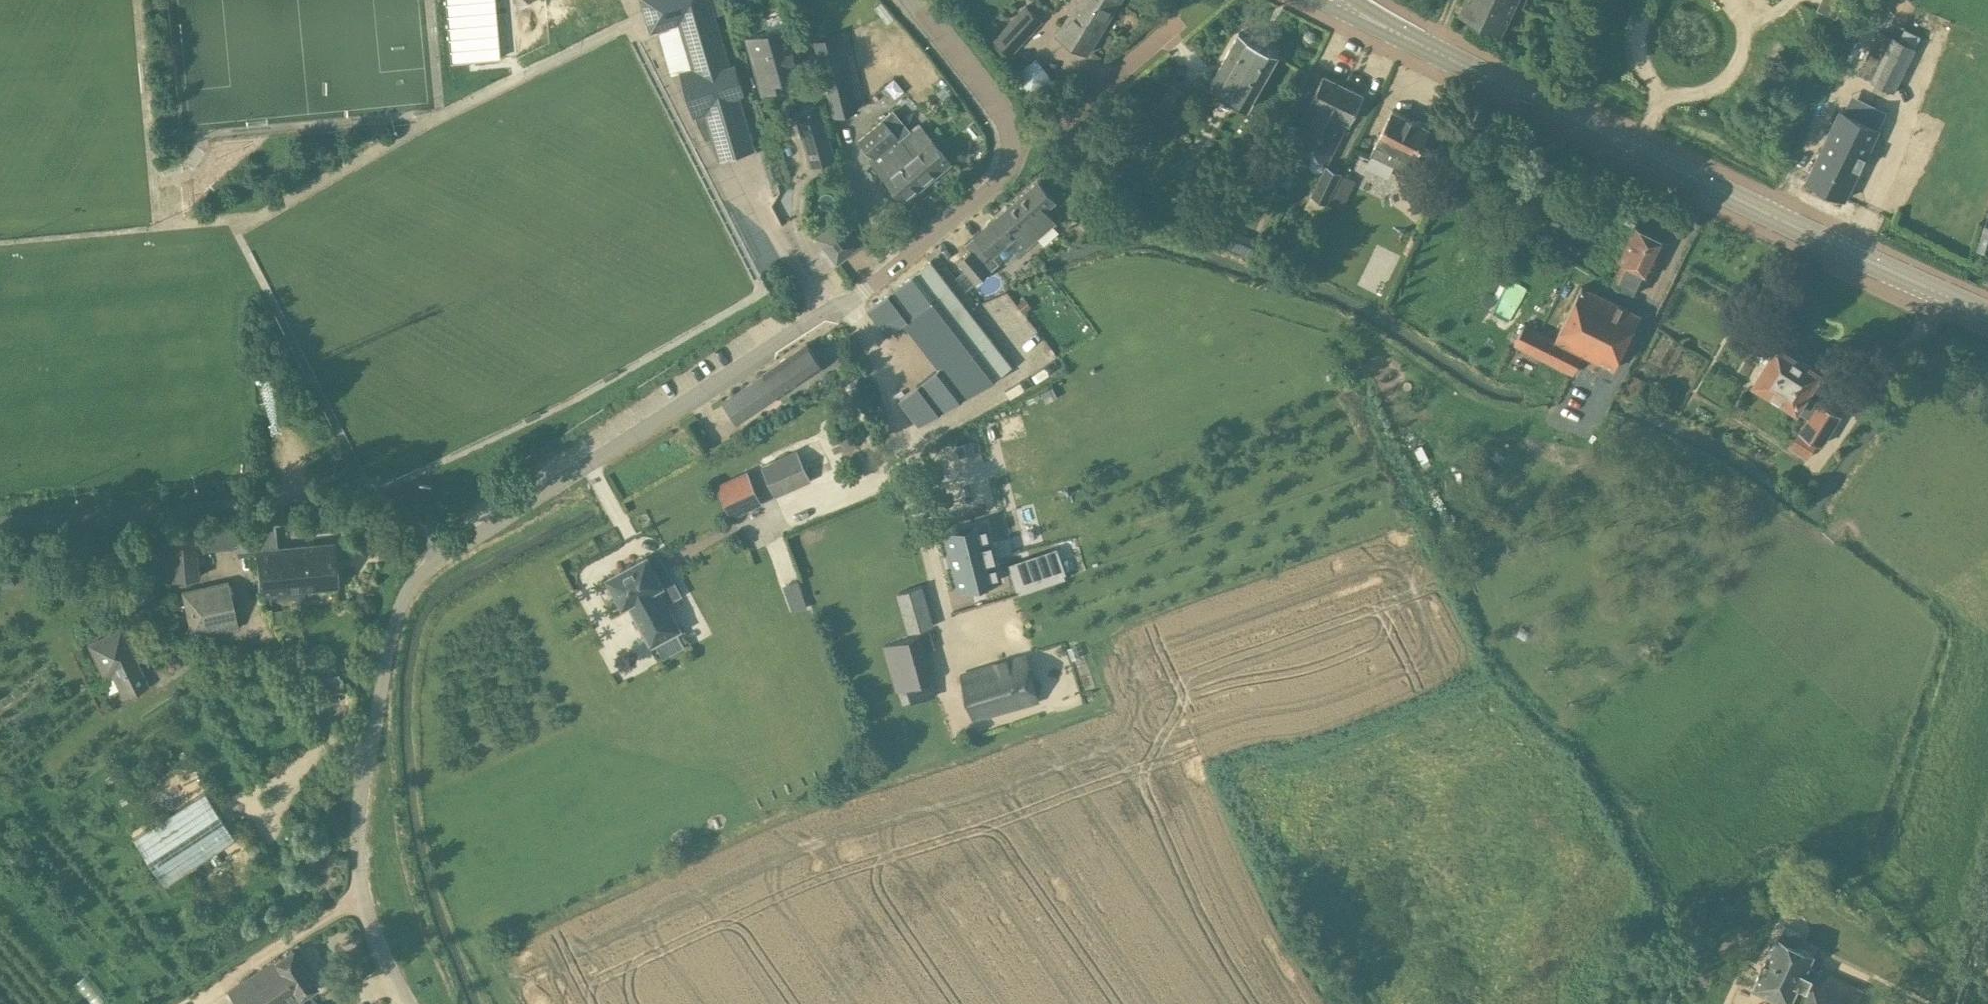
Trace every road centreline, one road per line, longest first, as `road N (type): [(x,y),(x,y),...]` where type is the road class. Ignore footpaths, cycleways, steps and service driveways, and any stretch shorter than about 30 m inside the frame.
road 1 (unclassified): [(408,1003),(373,937),(356,844),(405,593),(444,554),(866,291),(999,182),(1014,138)]
road 2 (tertiary): [(1715,188),(1420,47)]
road 3 (tertiary): [(1715,188),(1987,316)]
road 4 (residential): [(1014,138),(1052,130),(1182,19)]
road 5 (unclassified): [(1014,138),(999,103),(915,0)]
road 6 (track): [(1987,886),(1961,1003)]

